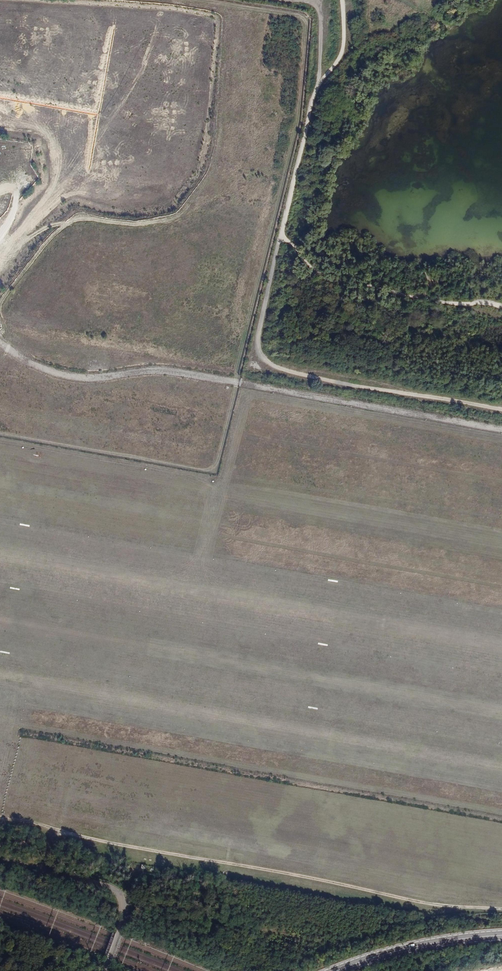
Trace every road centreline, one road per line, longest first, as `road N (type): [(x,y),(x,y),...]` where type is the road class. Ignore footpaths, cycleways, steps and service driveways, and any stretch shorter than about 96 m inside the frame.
road 1 (track): [(501,410),(316,378),(261,360),(257,344),(321,56),(318,4)]
road 2 (unclassified): [(107,970),(124,919),(122,897),(104,885),(0,861)]
road 3 (tertiary): [(501,936),(389,953),(336,970)]

